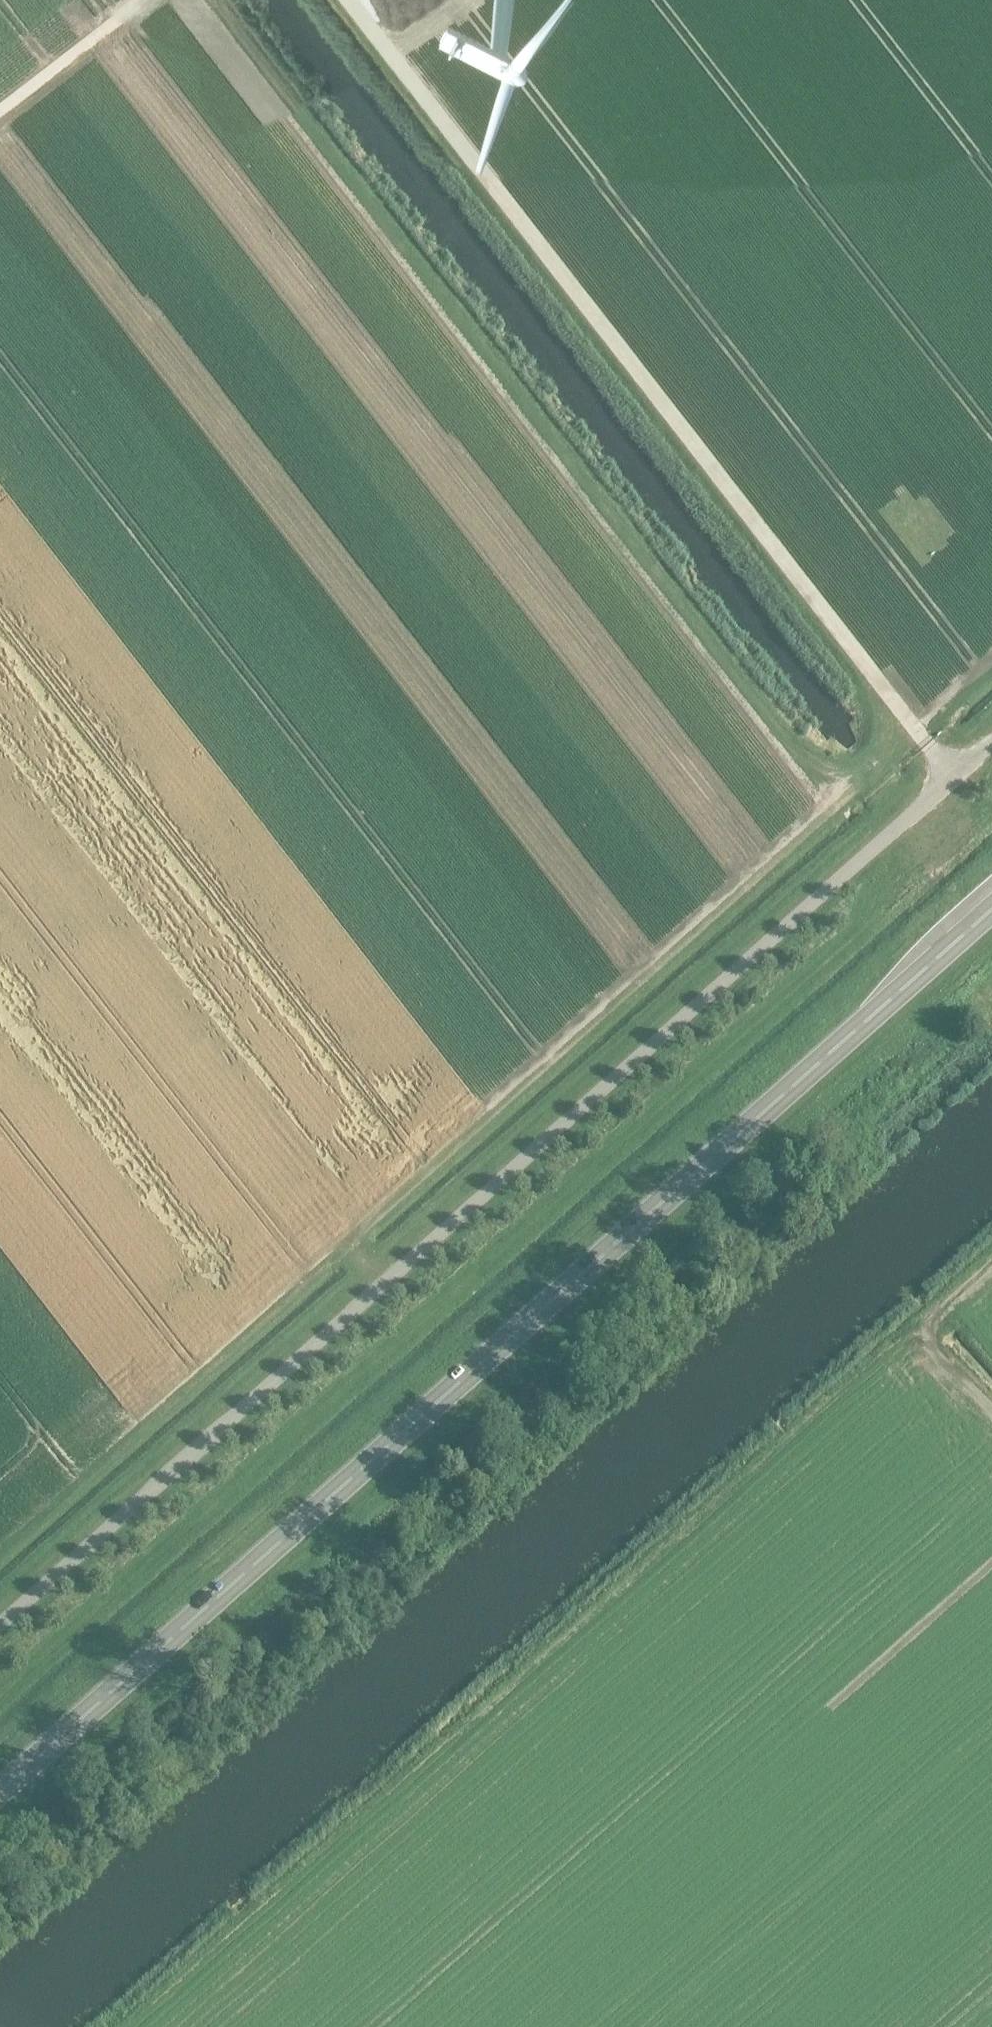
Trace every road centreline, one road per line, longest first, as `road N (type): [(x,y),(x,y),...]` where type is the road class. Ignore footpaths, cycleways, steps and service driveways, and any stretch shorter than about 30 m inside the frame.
road 1 (trunk): [(0,1789),(991,909)]
road 2 (unclassified): [(0,1623),(991,743)]

